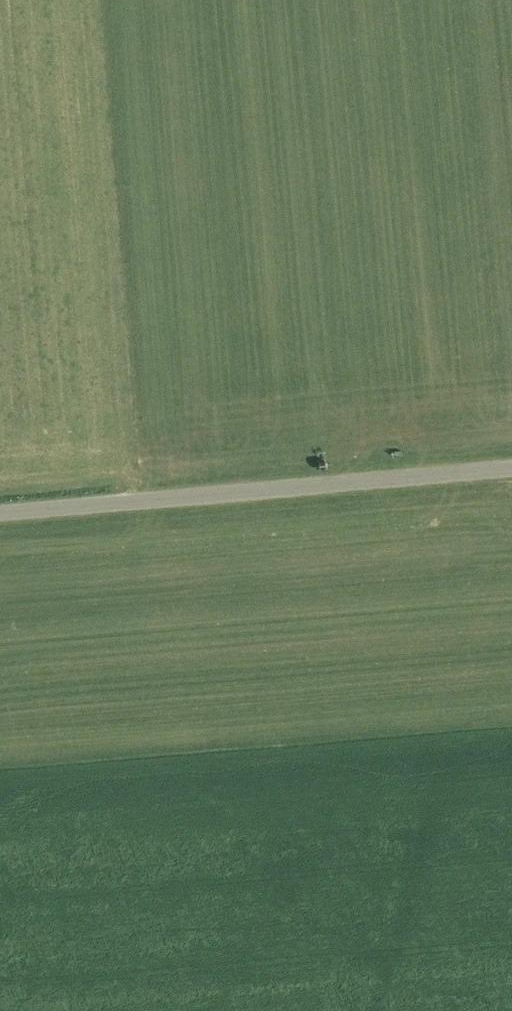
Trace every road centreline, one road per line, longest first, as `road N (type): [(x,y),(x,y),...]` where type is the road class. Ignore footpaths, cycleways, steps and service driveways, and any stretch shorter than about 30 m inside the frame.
road 1 (unclassified): [(0,511),(511,468)]

